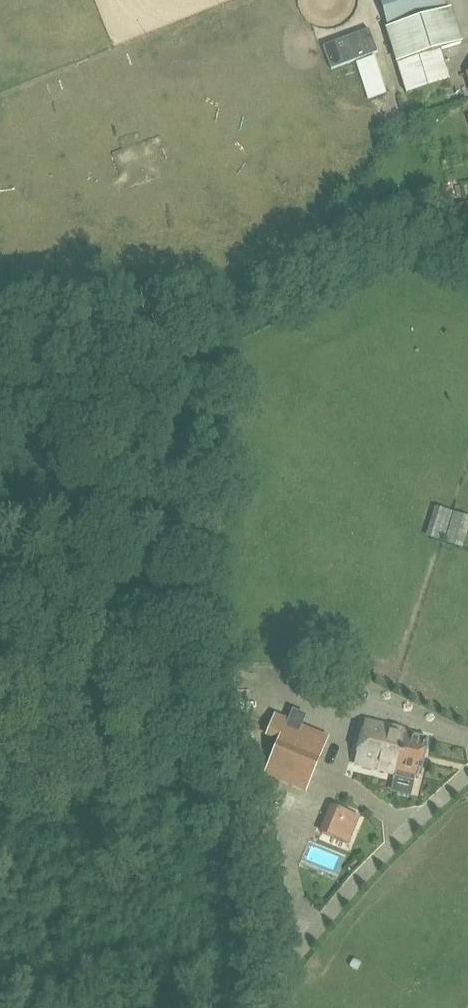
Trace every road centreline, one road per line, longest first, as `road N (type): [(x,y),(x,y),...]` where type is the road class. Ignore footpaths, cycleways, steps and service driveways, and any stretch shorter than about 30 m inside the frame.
road 1 (track): [(270,1007),(267,973),(467,773)]
road 2 (track): [(467,741),(347,704)]

